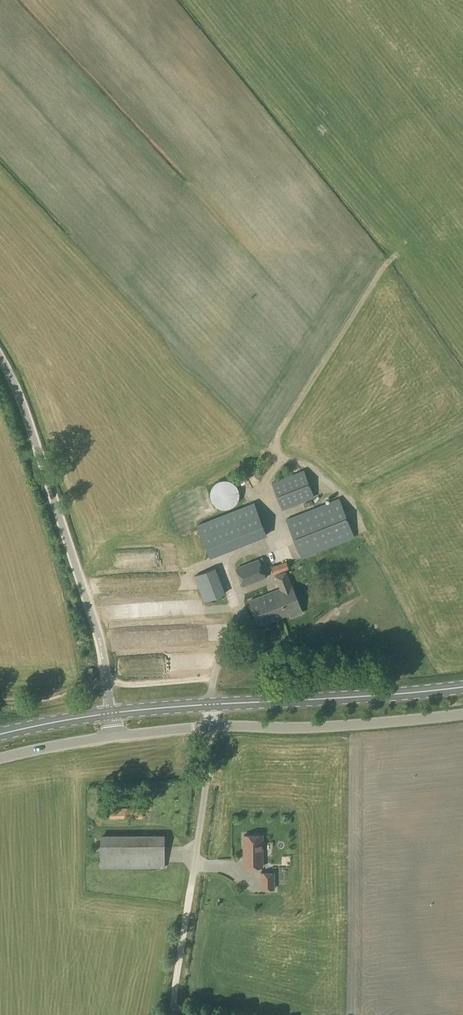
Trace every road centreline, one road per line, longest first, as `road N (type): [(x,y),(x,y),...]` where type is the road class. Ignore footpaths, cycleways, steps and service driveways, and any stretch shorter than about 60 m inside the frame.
road 1 (unclassified): [(110,714),(102,646),(32,422),(0,358)]
road 2 (primary): [(211,705),(462,687)]
road 3 (unclassified): [(462,716),(211,727)]
road 4 (track): [(169,1014),(193,867)]
road 5 (unclassified): [(193,867),(211,727)]

